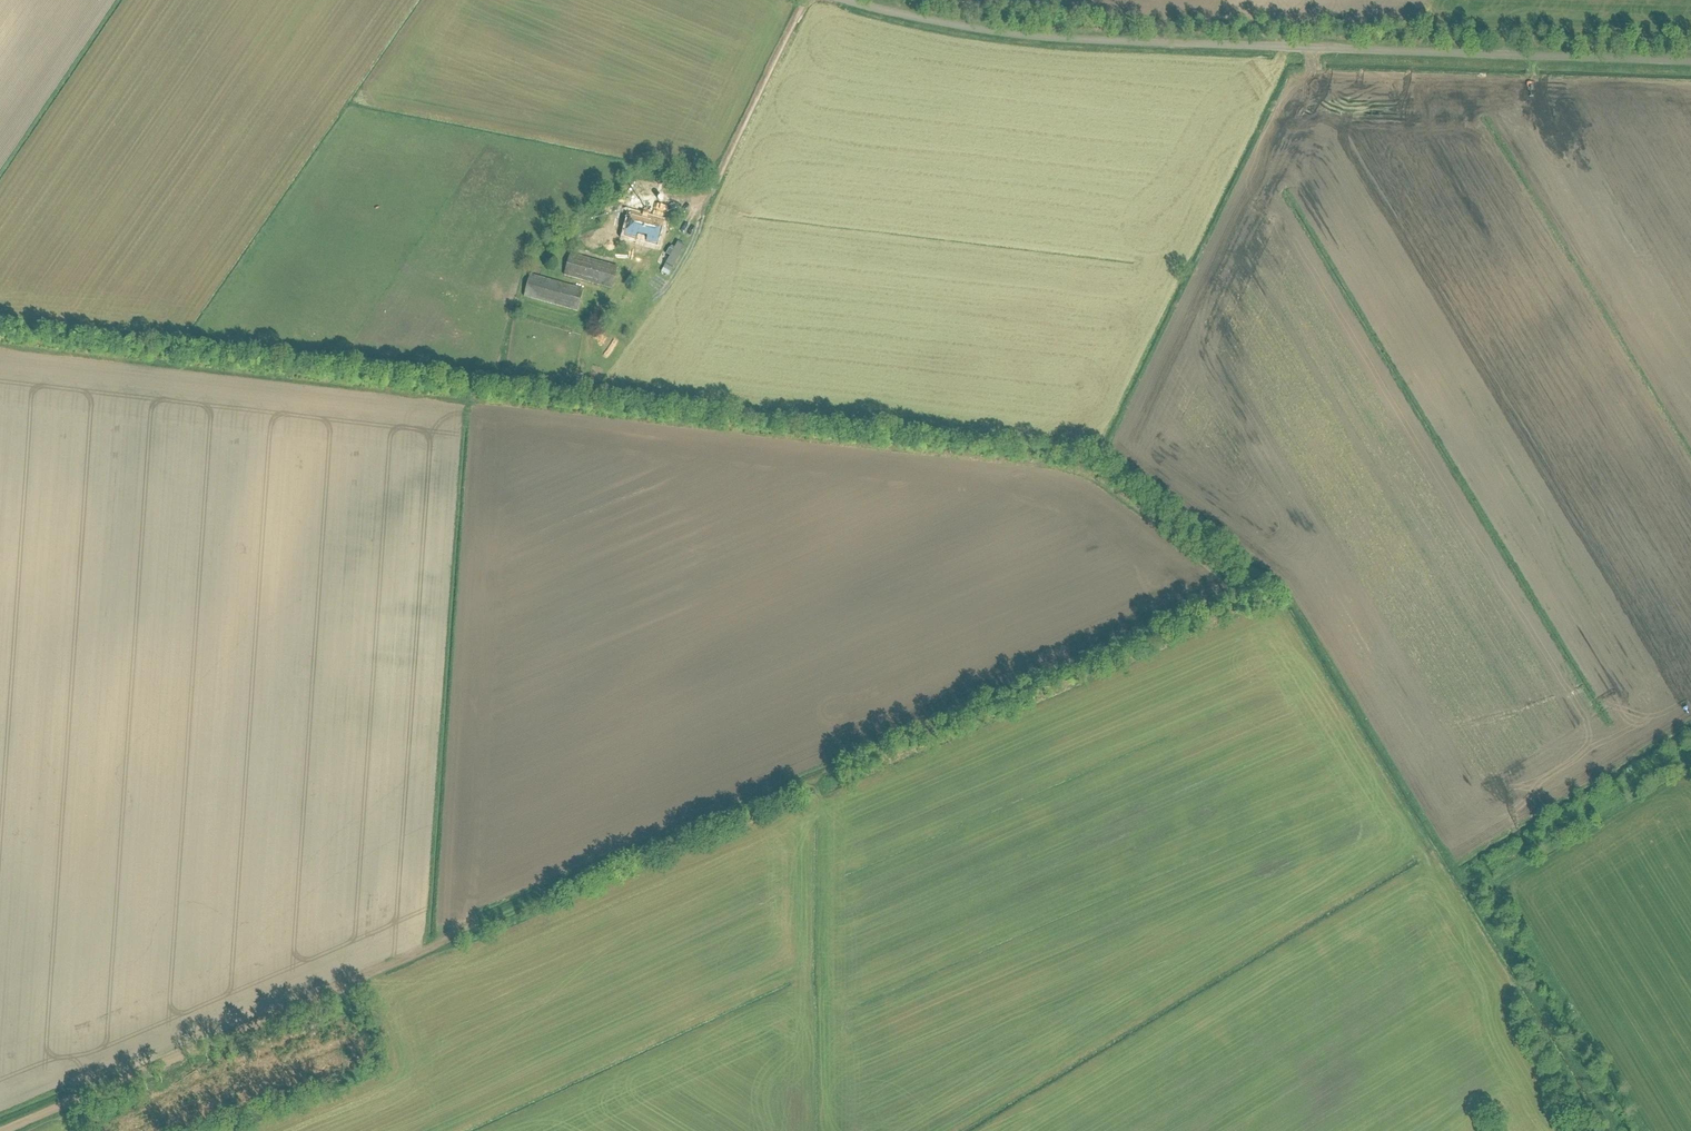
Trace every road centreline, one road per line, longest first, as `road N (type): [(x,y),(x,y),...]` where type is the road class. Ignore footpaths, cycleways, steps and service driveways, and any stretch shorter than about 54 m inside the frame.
road 1 (track): [(16,1130),(1259,593)]
road 2 (unclassified): [(1690,62),(1039,37),(845,0)]
road 3 (track): [(806,0),(700,204)]

